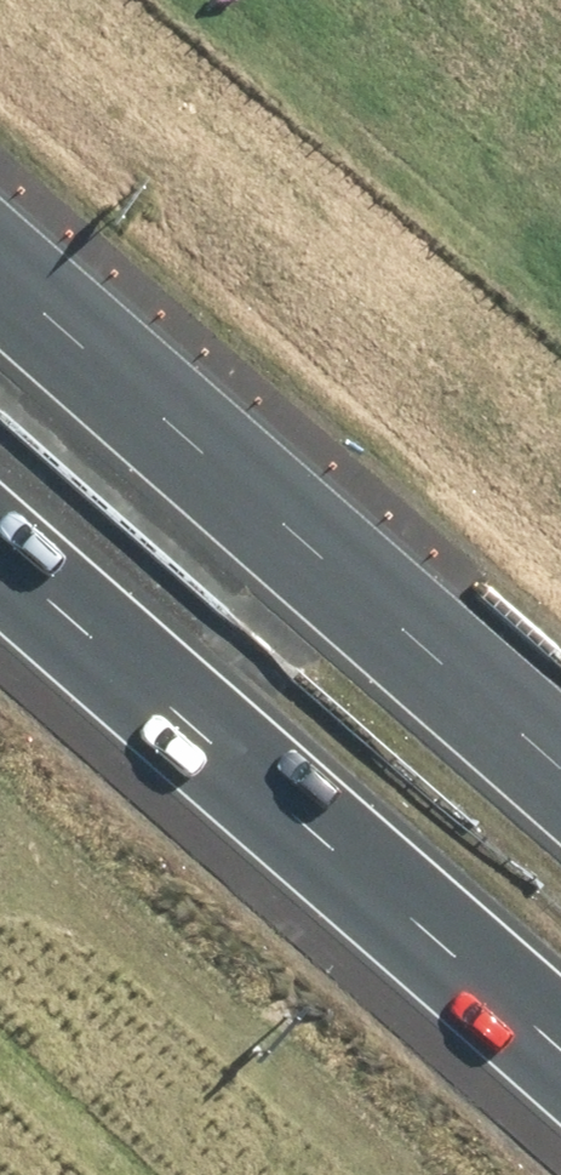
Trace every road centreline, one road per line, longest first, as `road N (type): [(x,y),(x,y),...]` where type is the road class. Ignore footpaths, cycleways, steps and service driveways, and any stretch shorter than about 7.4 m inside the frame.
road 1 (motorway): [(0,242),(560,735)]
road 2 (motorway): [(560,978),(0,486)]

